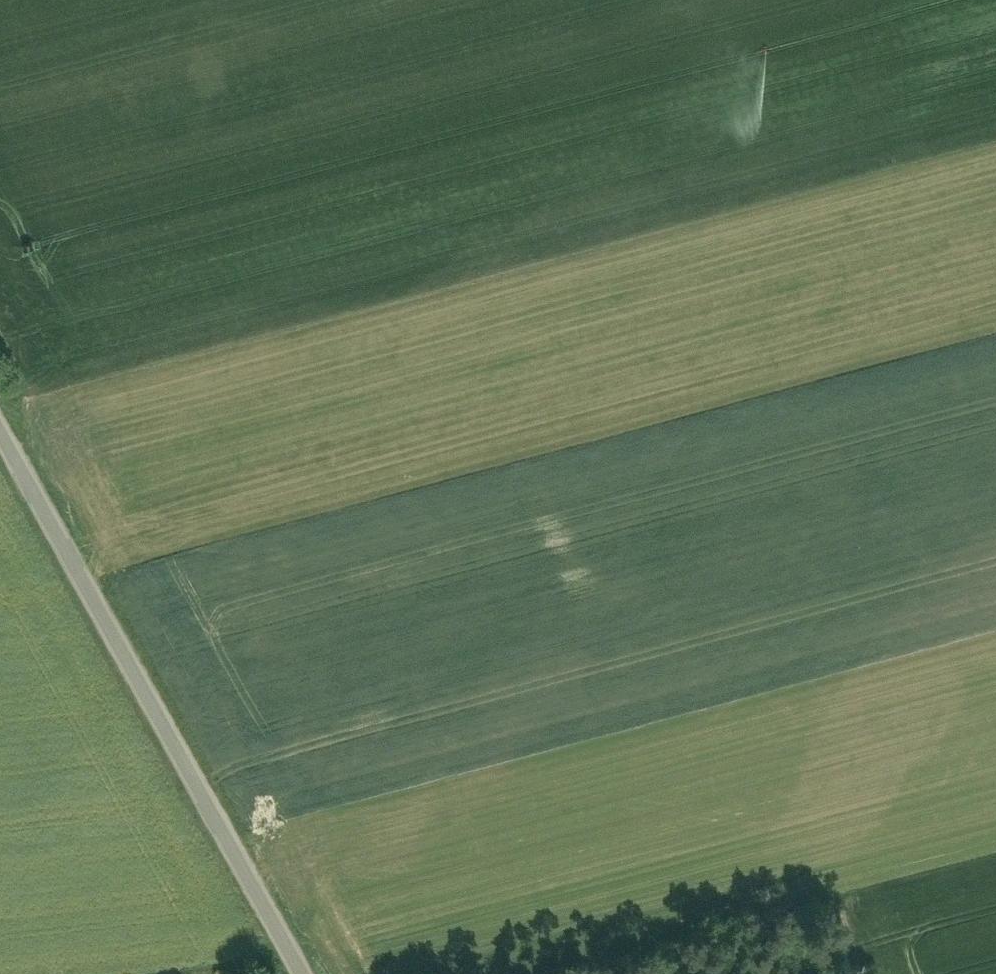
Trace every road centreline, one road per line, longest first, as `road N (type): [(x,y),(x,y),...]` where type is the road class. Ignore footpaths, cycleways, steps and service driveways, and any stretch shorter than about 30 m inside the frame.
road 1 (tertiary): [(292,973),(0,444)]

